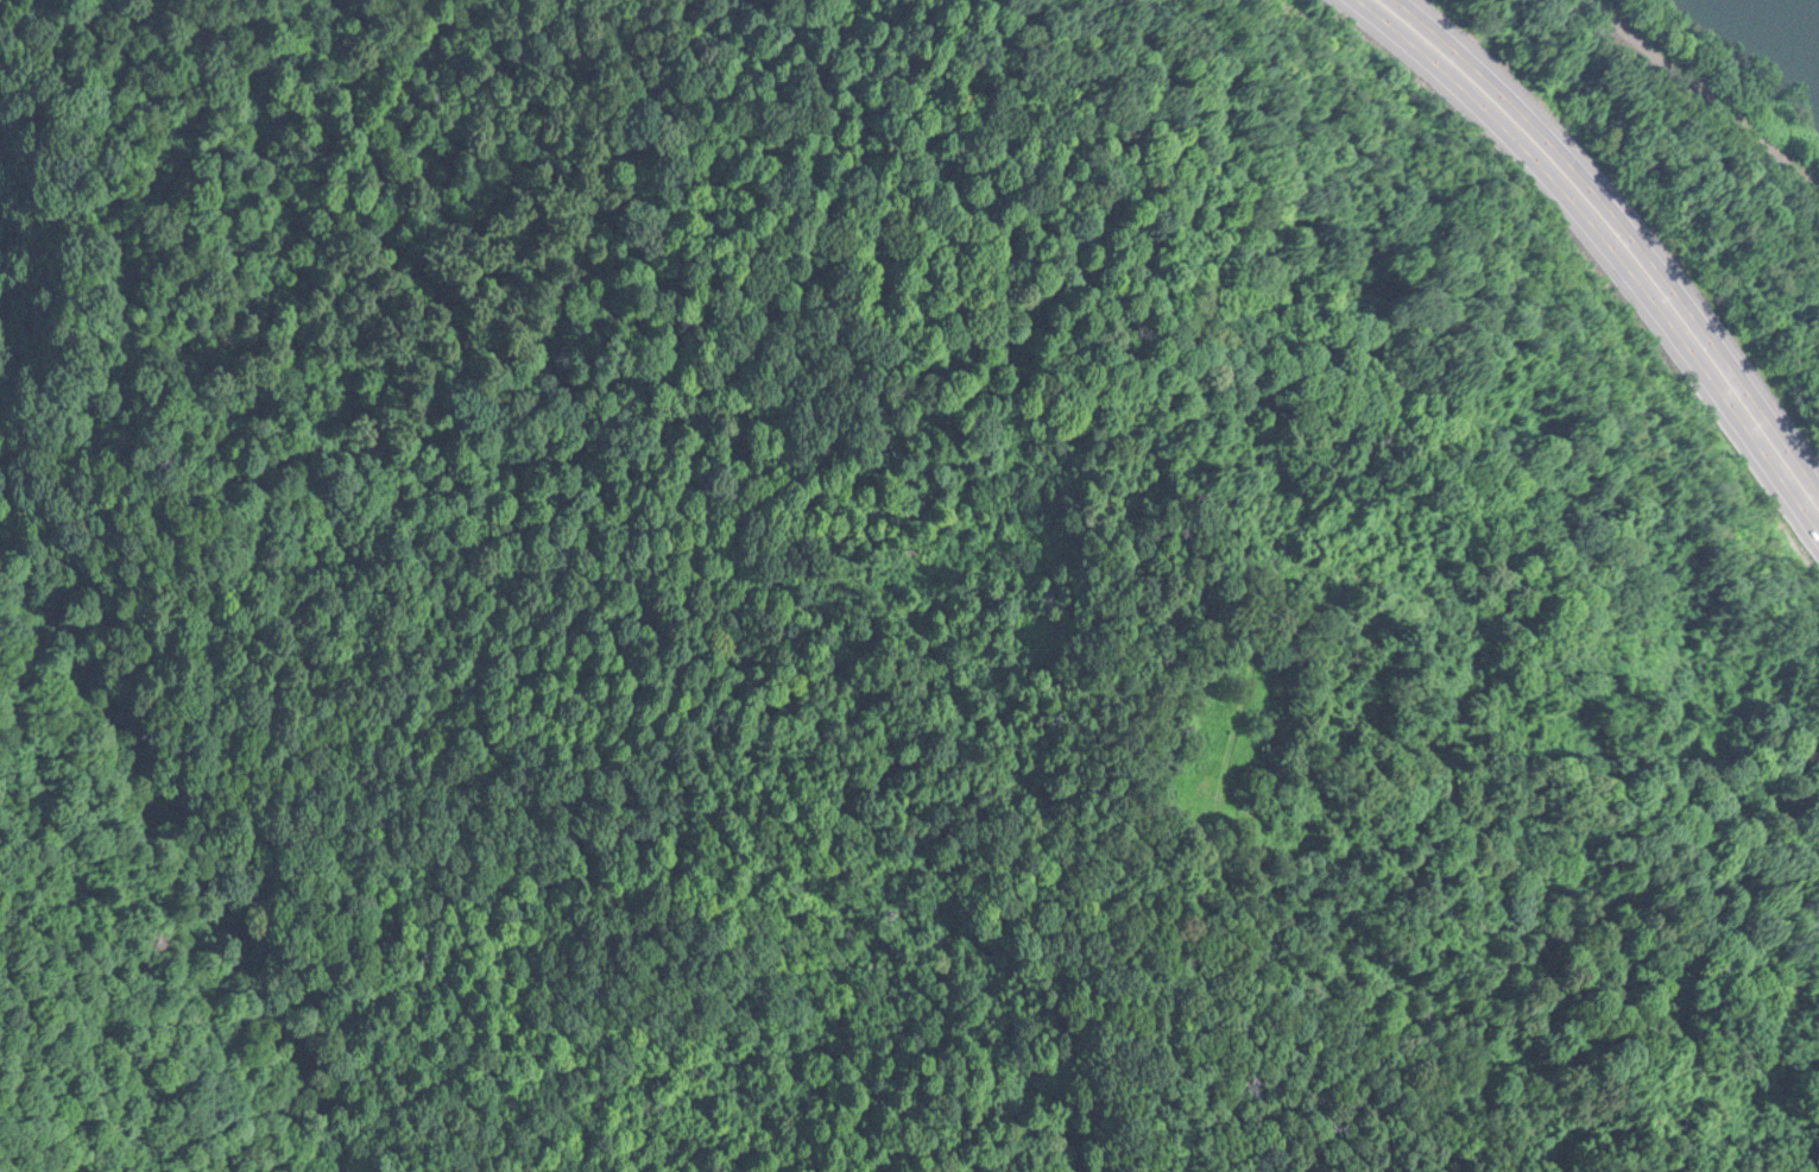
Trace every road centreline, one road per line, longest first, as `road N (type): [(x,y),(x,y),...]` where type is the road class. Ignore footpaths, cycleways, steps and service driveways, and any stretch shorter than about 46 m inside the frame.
road 1 (trunk): [(1364,0),(1574,196),(1649,285),(1818,531)]
road 2 (trunk): [(1818,477),(1585,162),(1425,0)]

